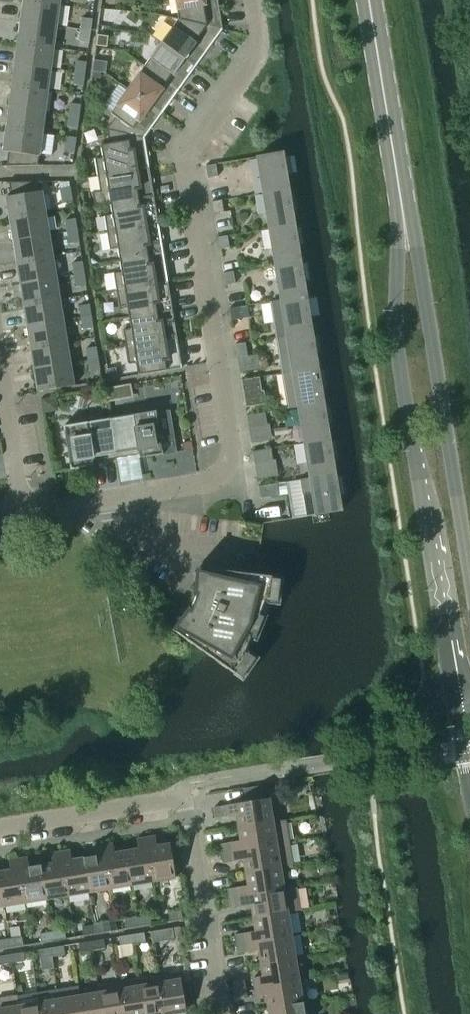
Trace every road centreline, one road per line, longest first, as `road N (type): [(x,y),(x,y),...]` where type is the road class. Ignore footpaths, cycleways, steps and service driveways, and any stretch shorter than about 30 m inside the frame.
road 1 (secondary): [(469,688),(368,0)]
road 2 (residential): [(250,0),(257,47),(182,165),(236,481),(123,499)]
road 3 (residential): [(224,1013),(193,830),(174,800),(0,830)]
road 4 (residential): [(31,512),(0,331)]

